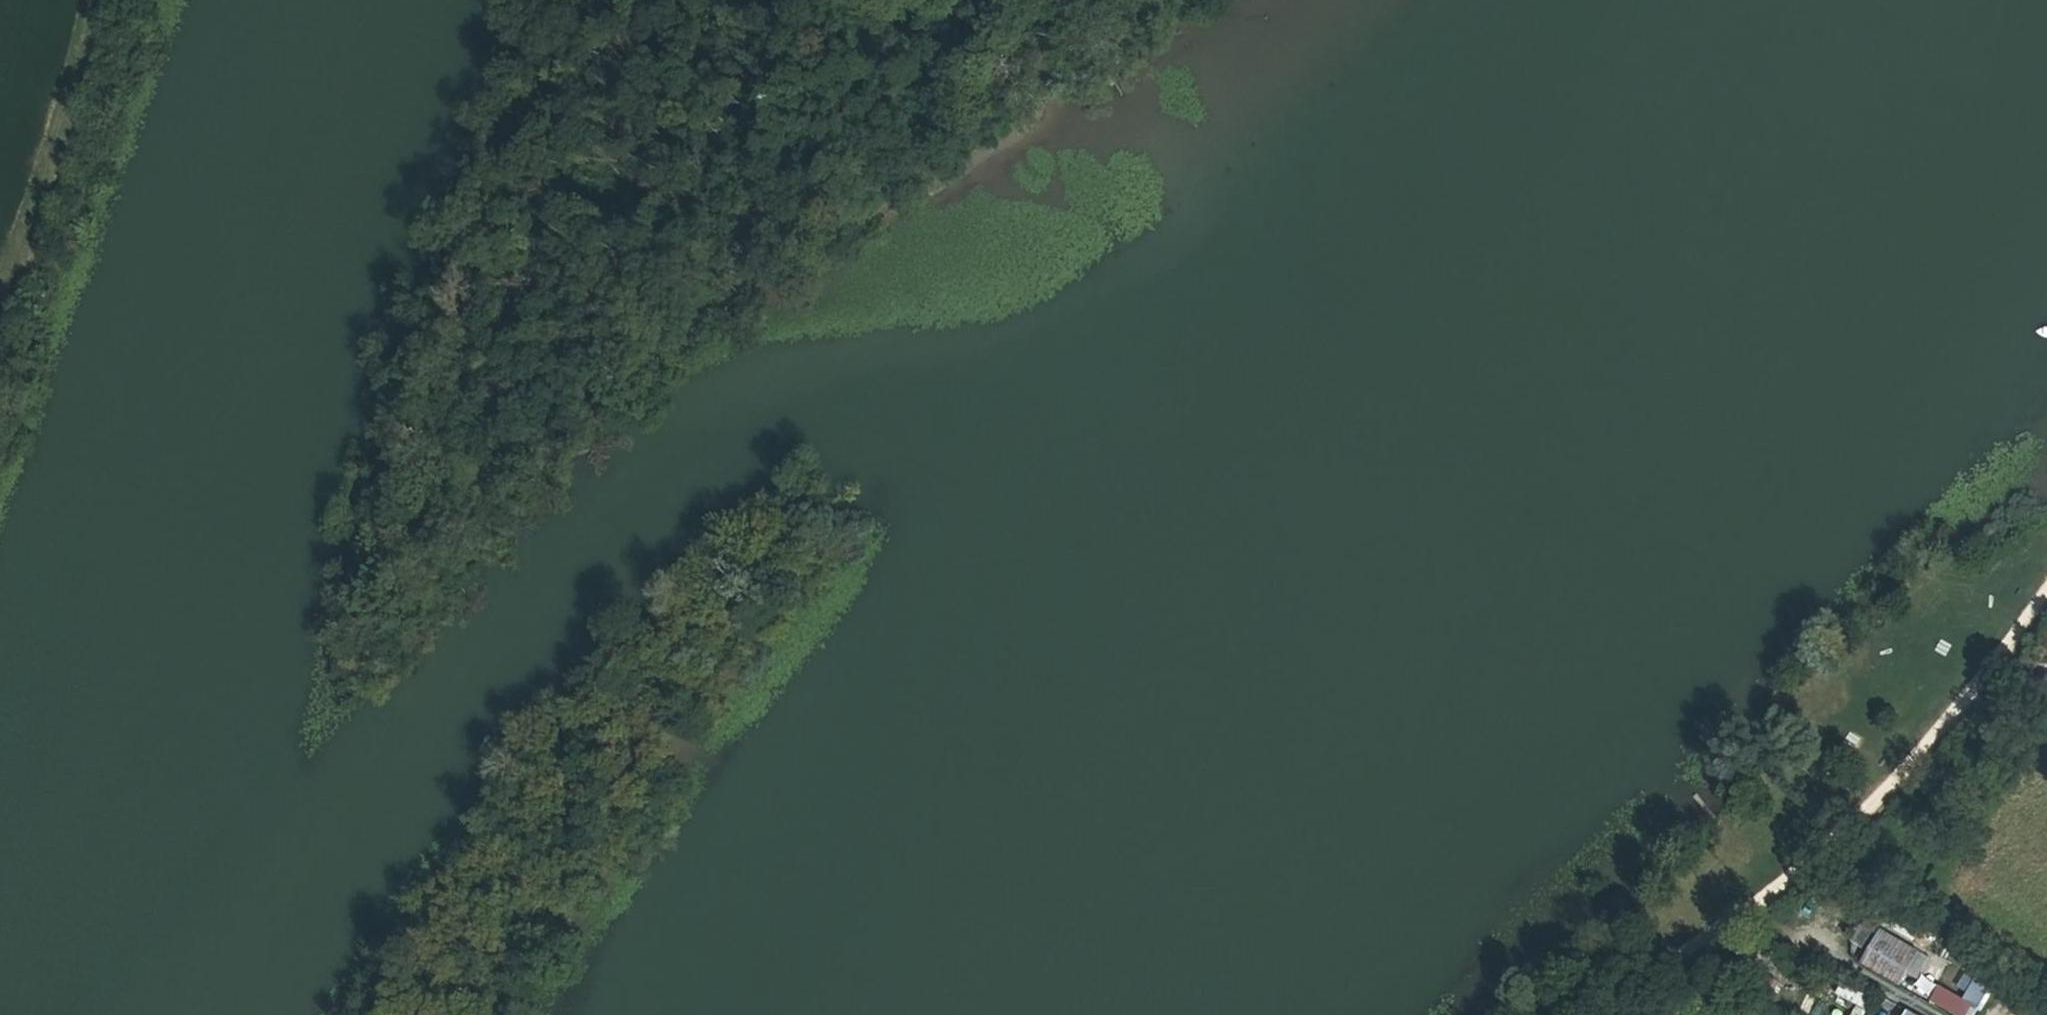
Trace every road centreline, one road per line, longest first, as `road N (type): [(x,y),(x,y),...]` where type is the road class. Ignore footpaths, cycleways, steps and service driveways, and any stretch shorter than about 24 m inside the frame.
road 1 (track): [(99,0),(38,219),(0,322)]

